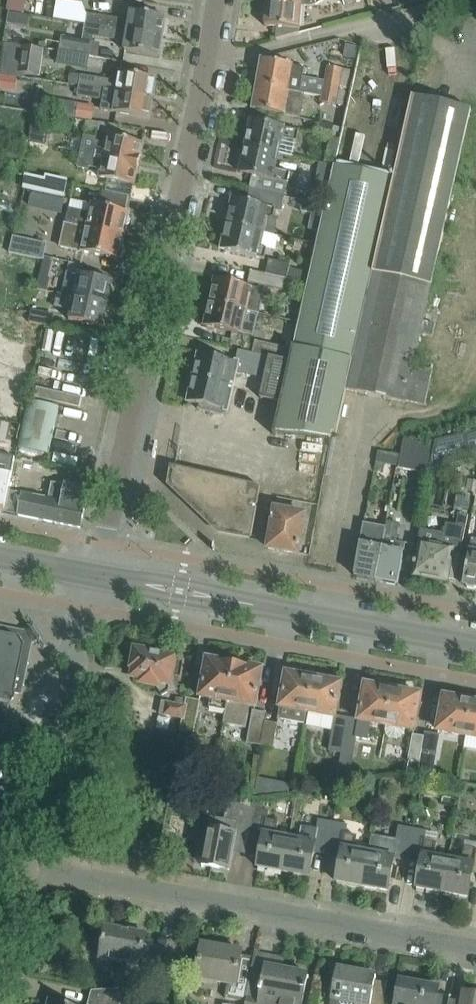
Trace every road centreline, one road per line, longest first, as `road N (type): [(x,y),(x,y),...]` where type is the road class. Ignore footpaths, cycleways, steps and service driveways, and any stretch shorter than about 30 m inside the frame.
road 1 (unclassified): [(96,575),(210,67)]
road 2 (residential): [(475,954),(22,882)]
road 3 (secondary): [(475,647),(96,575)]
road 4 (residential): [(22,882),(96,575)]
road 5 (residential): [(469,0),(210,67)]

